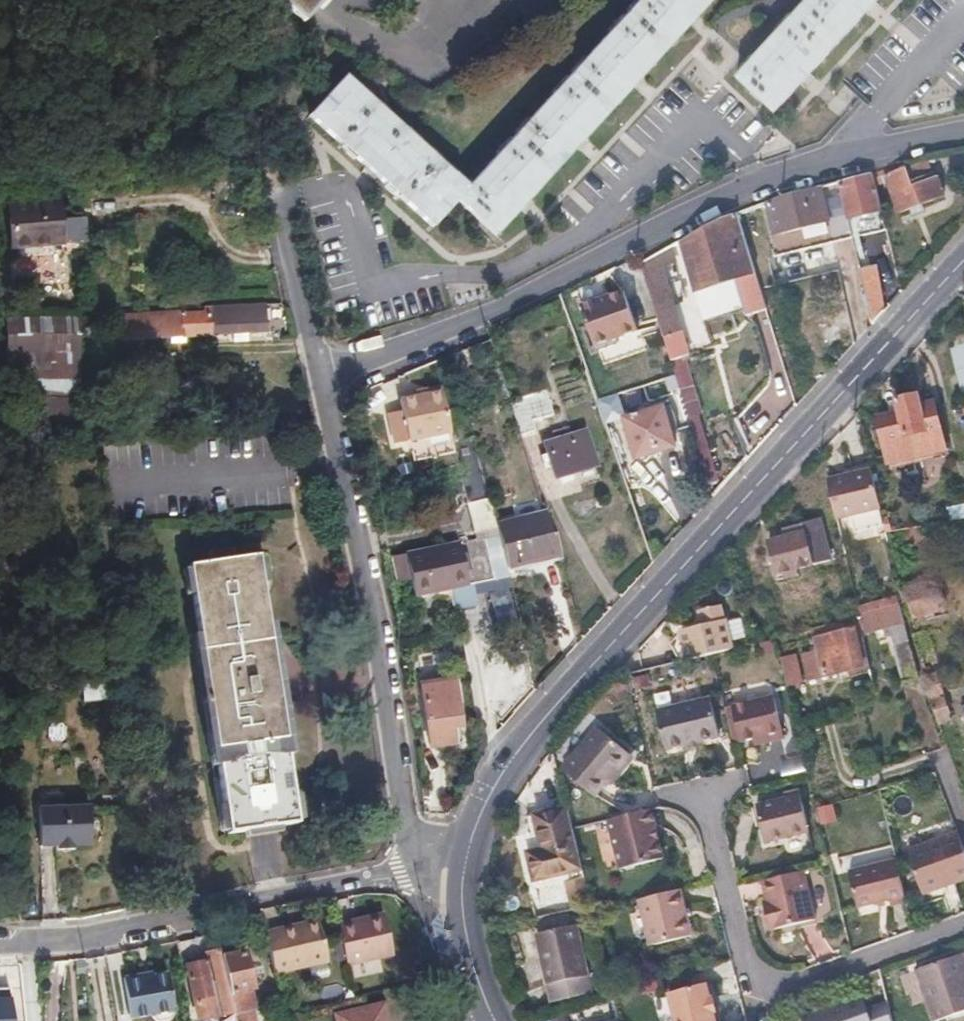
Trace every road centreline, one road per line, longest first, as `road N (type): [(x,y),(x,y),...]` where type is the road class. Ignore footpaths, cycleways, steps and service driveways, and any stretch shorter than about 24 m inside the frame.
road 1 (residential): [(408,869),(407,815),(329,376),(512,304),(756,182),(963,129)]
road 2 (tertiary): [(462,877),(483,810),(536,729),(963,261)]
road 3 (residential): [(408,869),(88,939),(0,943)]
road 4 (residential): [(963,930),(804,988),(755,980),(699,793)]
road 5 (tertiary): [(494,1020),(469,951),(462,877)]

